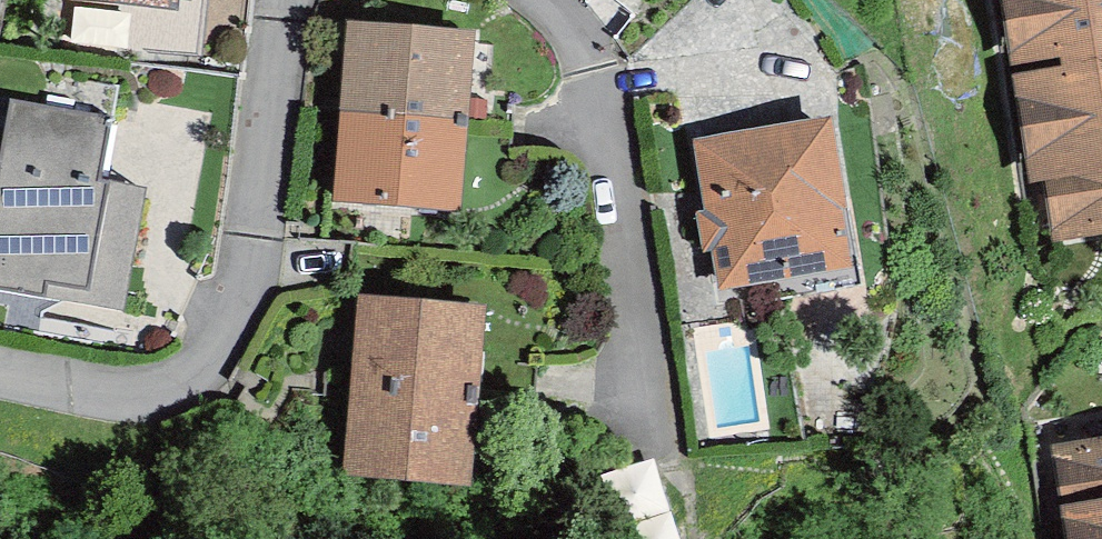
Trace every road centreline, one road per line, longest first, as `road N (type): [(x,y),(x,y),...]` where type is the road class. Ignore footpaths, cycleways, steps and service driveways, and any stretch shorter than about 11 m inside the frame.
road 1 (residential): [(0,372),(112,390),(200,372),(245,297),(294,0)]
road 2 (residential): [(663,422),(588,55),(543,0)]

